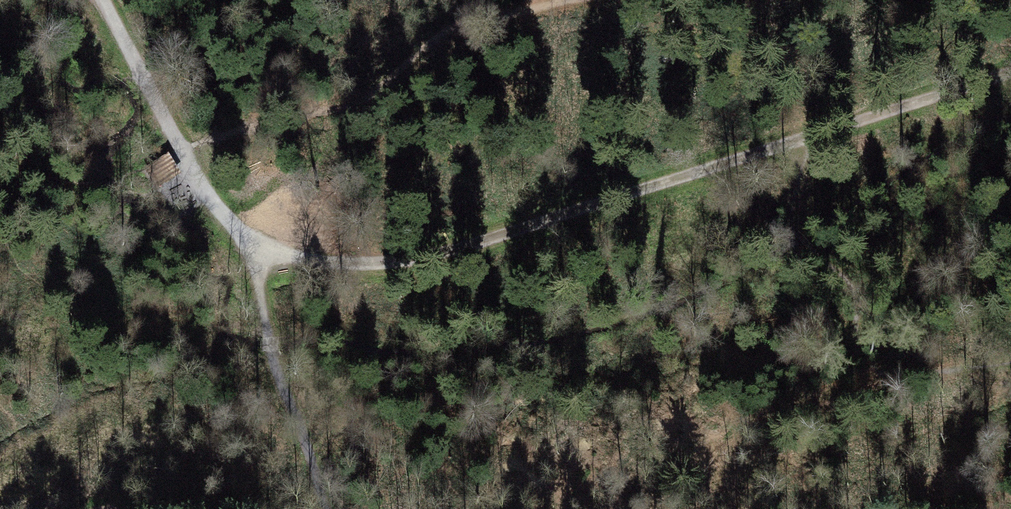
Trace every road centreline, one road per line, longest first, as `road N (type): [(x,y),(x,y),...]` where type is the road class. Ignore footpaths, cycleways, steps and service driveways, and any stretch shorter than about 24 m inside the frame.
road 1 (track): [(187,150),(246,237),(326,266),(386,267),(833,134)]
road 2 (track): [(330,508),(273,358),(246,237)]
road 3 (track): [(833,134),(1010,72)]
road 4 (track): [(107,0),(187,150)]

